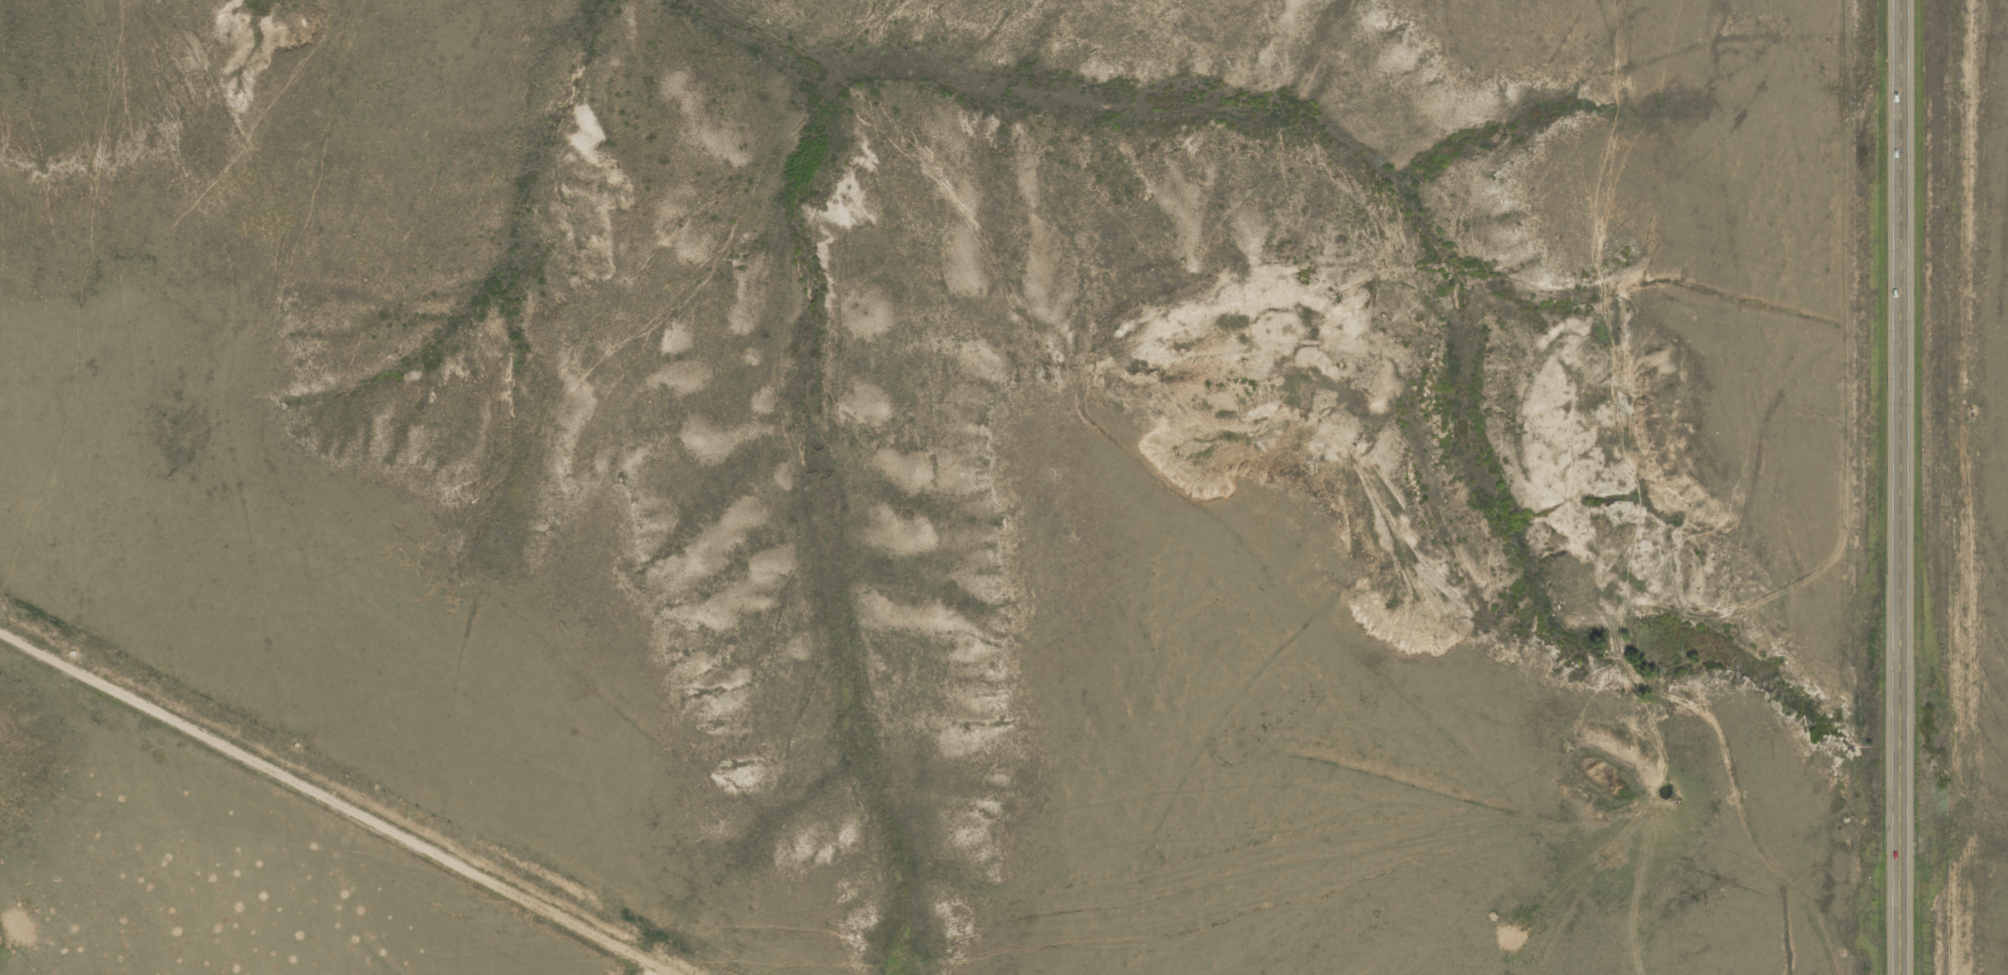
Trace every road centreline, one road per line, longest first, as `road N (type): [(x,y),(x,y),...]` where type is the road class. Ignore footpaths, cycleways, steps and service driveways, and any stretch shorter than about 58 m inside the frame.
road 1 (primary): [(1908,974),(1907,0)]
road 2 (residential): [(685,974),(0,630)]

